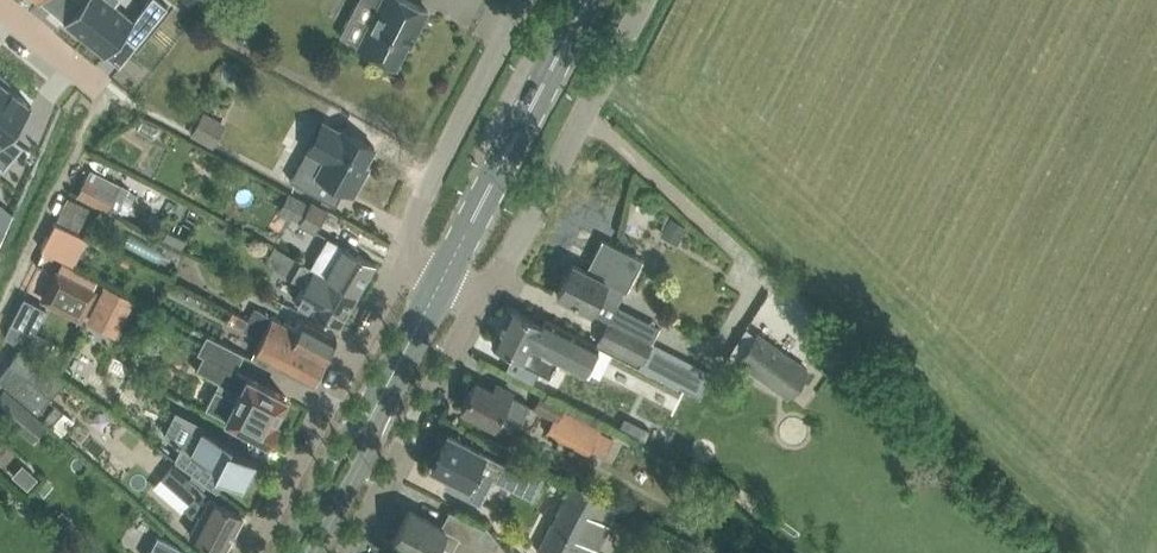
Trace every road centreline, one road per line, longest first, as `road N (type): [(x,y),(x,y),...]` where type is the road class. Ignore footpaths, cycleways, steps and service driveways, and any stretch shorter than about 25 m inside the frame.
road 1 (unclassified): [(476,300),(510,261),(646,0)]
road 2 (residential): [(407,263),(253,552)]
road 3 (primary): [(441,281),(586,0)]
road 4 (primary): [(441,281),(399,330),(283,552)]
road 5 (primary): [(314,552),(425,339),(441,281)]
road 6 (residential): [(345,552),(476,300)]
road 7 (track): [(0,316),(98,89)]
road 8 (unclassified): [(498,56),(423,200),(407,263)]
road 9 (residential): [(98,89),(0,0)]

